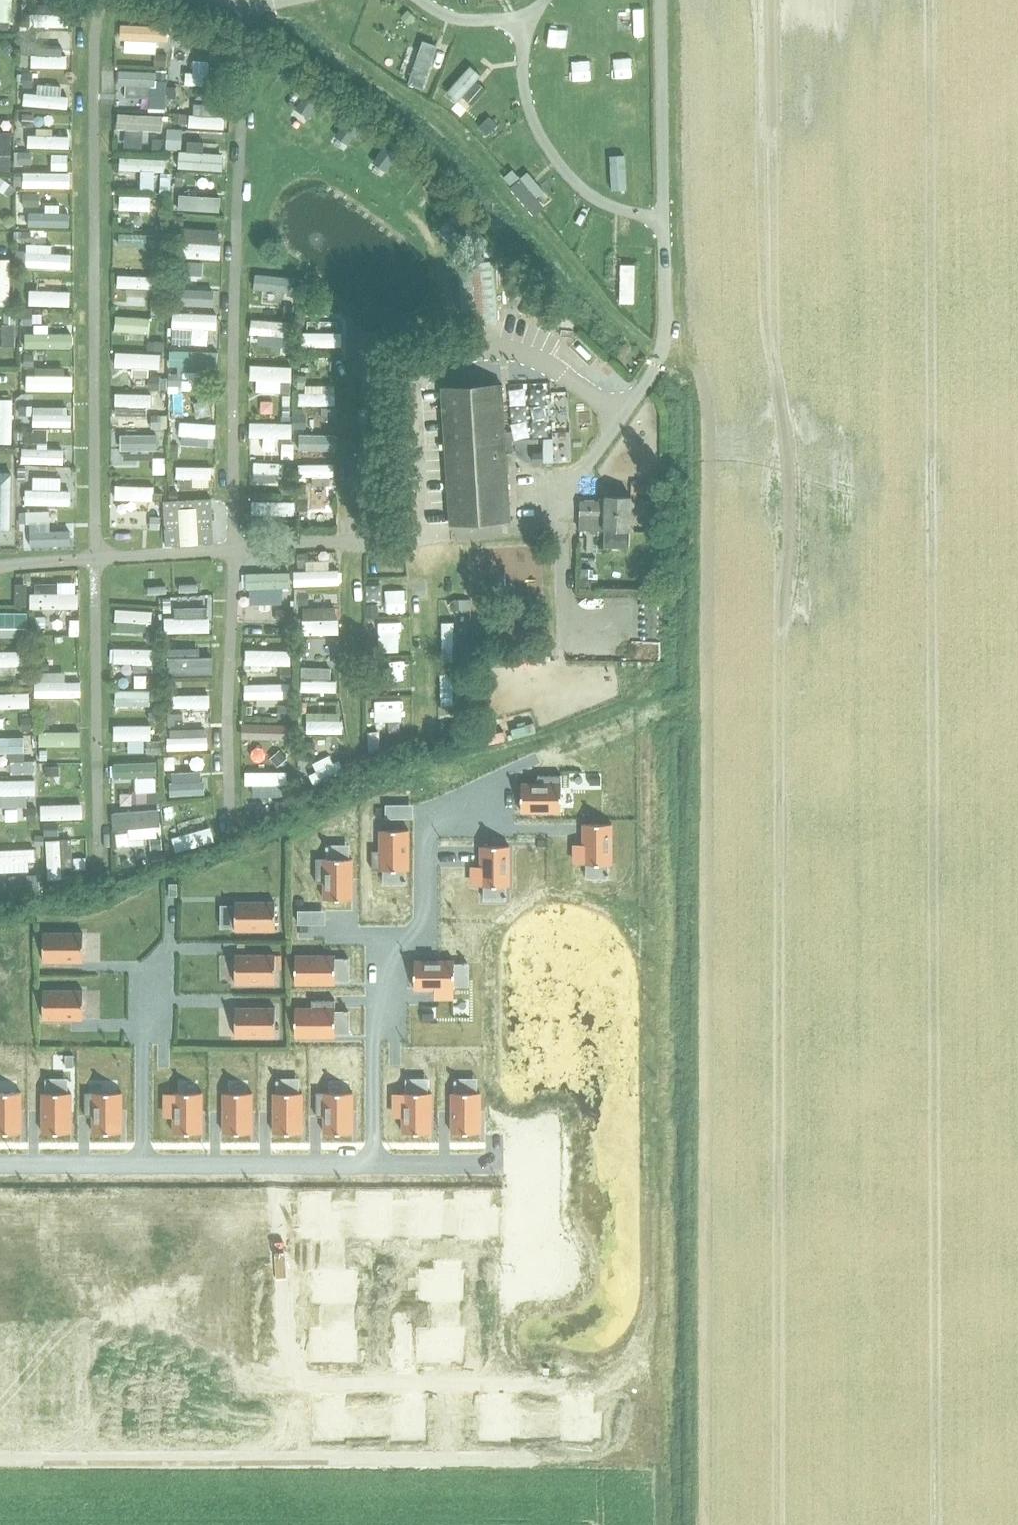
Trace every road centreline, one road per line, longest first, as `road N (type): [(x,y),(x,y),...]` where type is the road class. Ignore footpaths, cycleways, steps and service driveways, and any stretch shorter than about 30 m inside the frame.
road 1 (residential): [(108,0),(99,51),(99,562)]
road 2 (residential): [(624,416),(552,367),(492,345),(451,352),(420,370),(411,397),(417,541)]
road 3 (unclassified): [(662,0),(659,364)]
road 4 (residential): [(99,562),(106,859)]
road 5 (track): [(238,550),(238,316)]
road 6 (residential): [(417,541),(304,539),(238,550)]
road 7 (residential): [(566,525),(417,541)]
road 8 (residential): [(238,550),(99,562)]
road 9 (residential): [(566,525),(566,656)]
road 10 (residential): [(624,416),(566,490),(566,525)]

